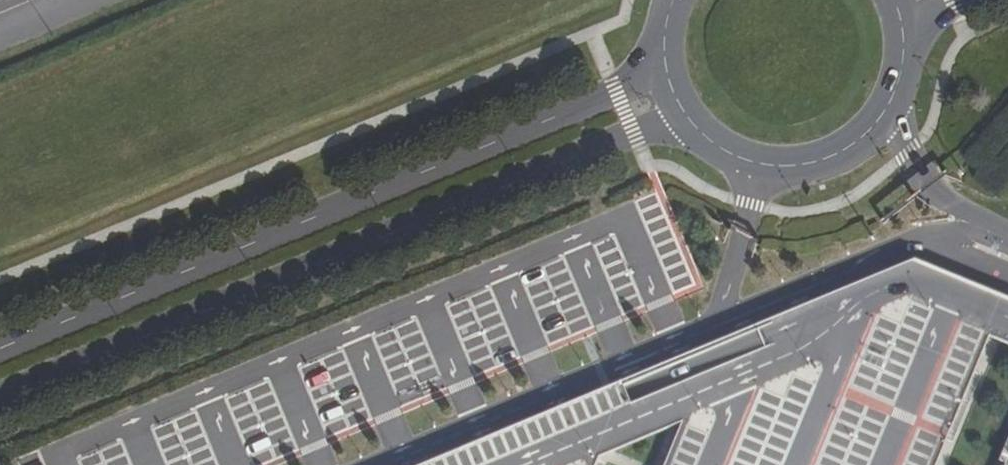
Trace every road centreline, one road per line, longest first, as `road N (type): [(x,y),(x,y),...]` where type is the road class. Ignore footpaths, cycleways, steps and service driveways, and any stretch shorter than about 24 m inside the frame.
road 1 (tertiary): [(0,397),(680,117)]
road 2 (tertiary): [(659,70),(0,346)]
road 3 (tertiary): [(680,117),(741,161),(813,163),(841,152),(881,116),(903,63),(903,27)]

